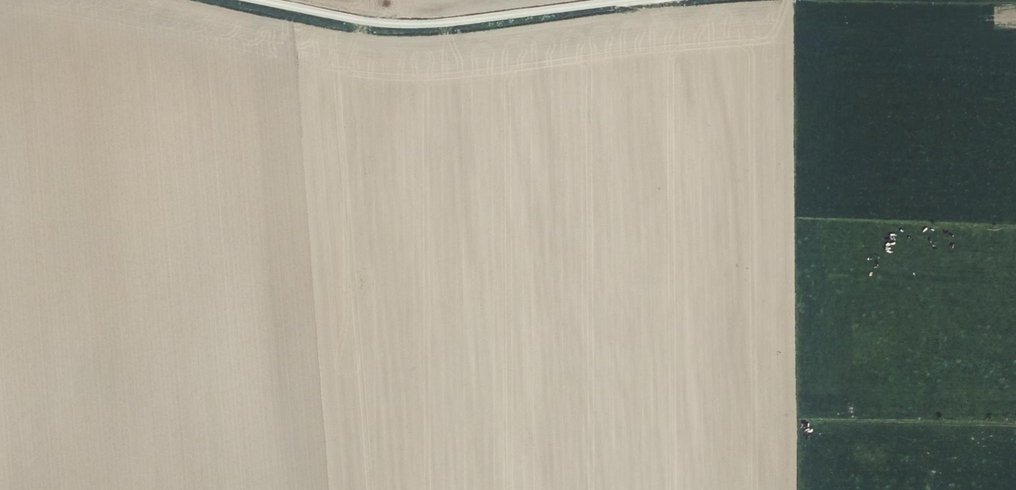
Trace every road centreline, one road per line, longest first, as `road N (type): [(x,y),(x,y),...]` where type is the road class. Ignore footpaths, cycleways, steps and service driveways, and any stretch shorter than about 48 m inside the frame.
road 1 (unclassified): [(263,0),(425,24),(623,0)]

